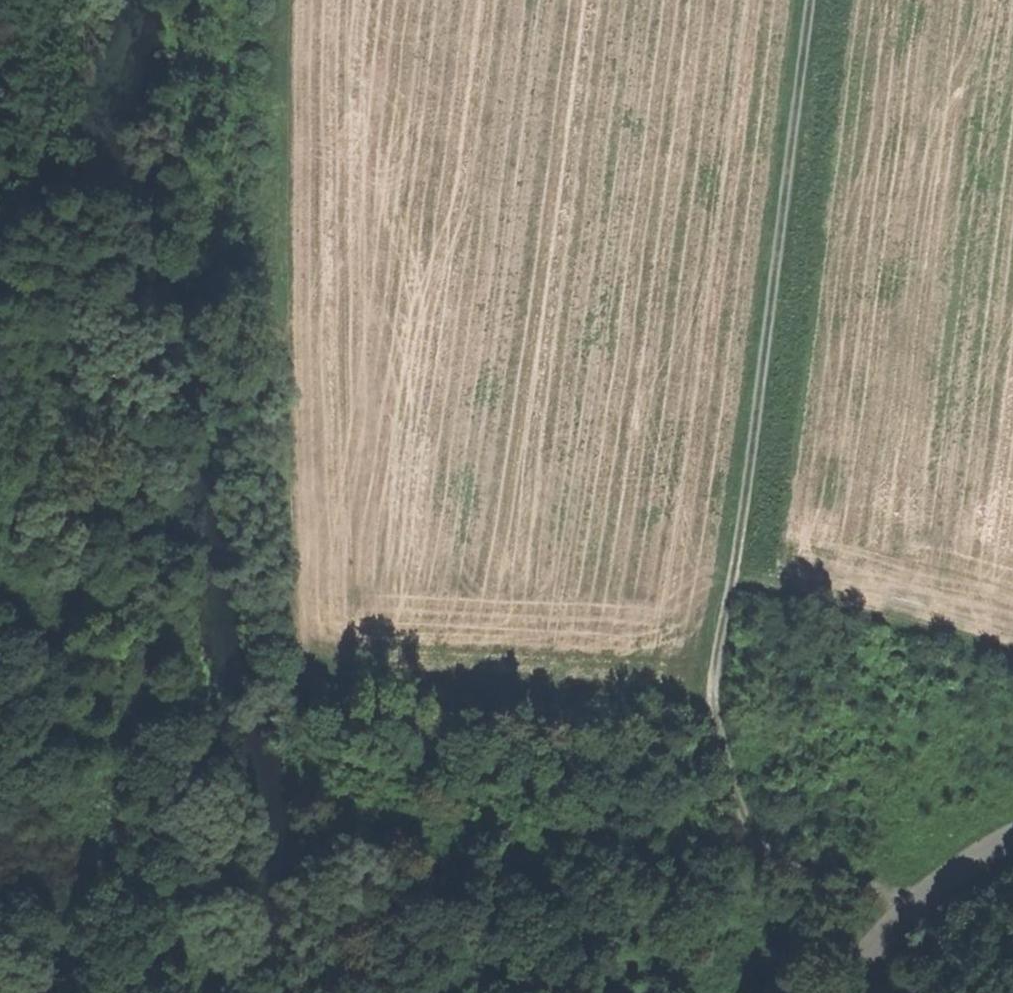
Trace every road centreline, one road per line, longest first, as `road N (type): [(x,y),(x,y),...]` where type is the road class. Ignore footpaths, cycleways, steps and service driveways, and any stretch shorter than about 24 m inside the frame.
road 1 (track): [(811,0),(722,714),(731,786),(769,830),(902,925)]
road 2 (track): [(722,714),(278,659)]
road 3 (unclassified): [(839,992),(902,925),(1012,844)]

